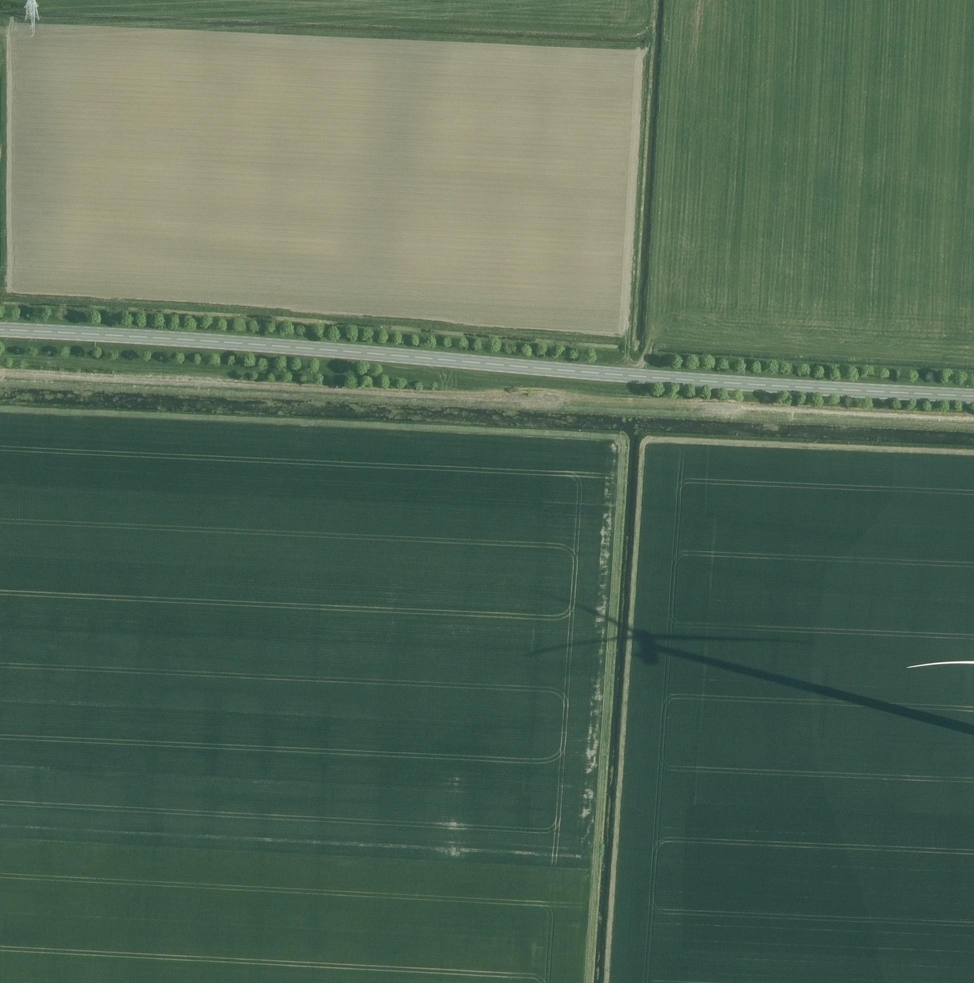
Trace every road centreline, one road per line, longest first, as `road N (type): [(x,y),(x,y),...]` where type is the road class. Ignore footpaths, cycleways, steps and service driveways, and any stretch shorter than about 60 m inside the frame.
road 1 (primary): [(973,396),(0,329)]

